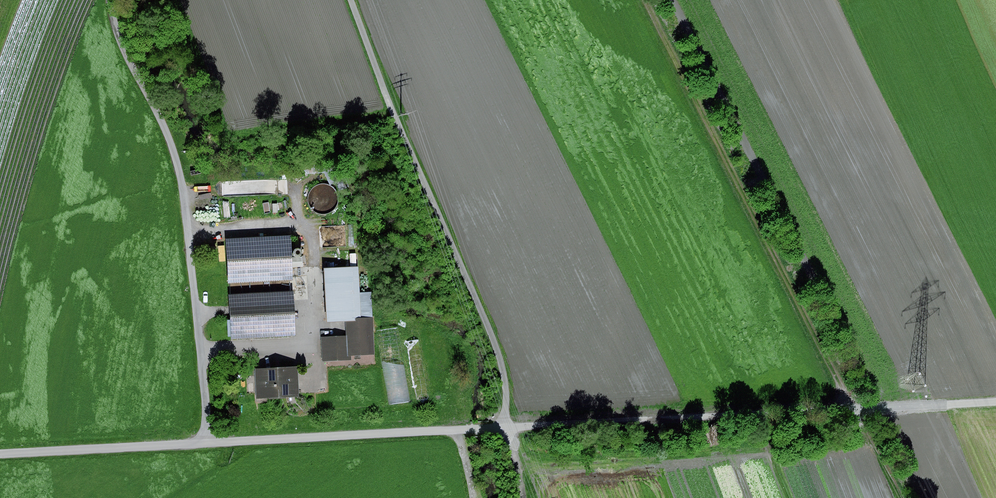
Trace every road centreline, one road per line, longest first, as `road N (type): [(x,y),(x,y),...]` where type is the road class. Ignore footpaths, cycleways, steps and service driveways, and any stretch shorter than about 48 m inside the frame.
road 1 (track): [(946,405),(0,460)]
road 2 (track): [(518,434),(518,367),(403,125),(355,0)]
road 3 (track): [(122,0),(129,50),(192,180),(216,446)]
road 4 (track): [(832,0),(995,370)]

